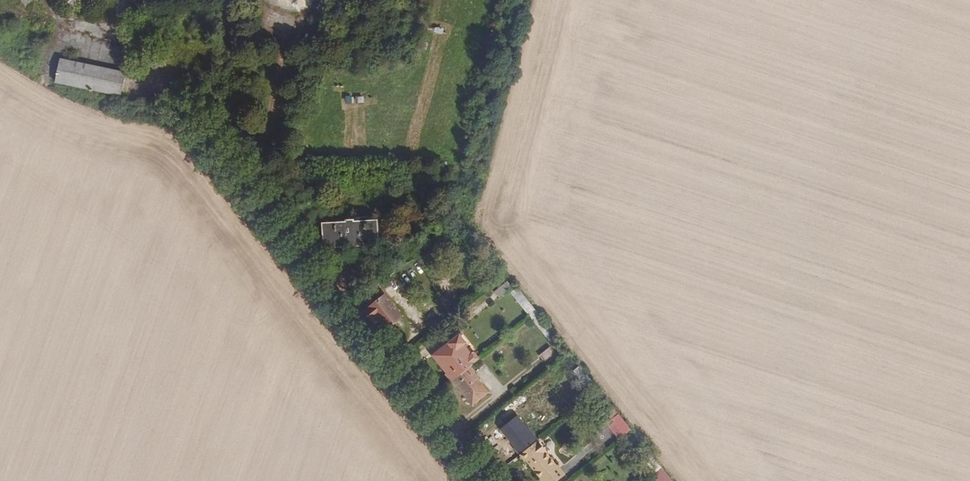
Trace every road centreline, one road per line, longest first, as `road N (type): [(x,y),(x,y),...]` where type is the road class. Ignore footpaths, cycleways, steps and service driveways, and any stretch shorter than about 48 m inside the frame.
road 1 (residential): [(485,480),(318,275),(130,13),(129,0)]

